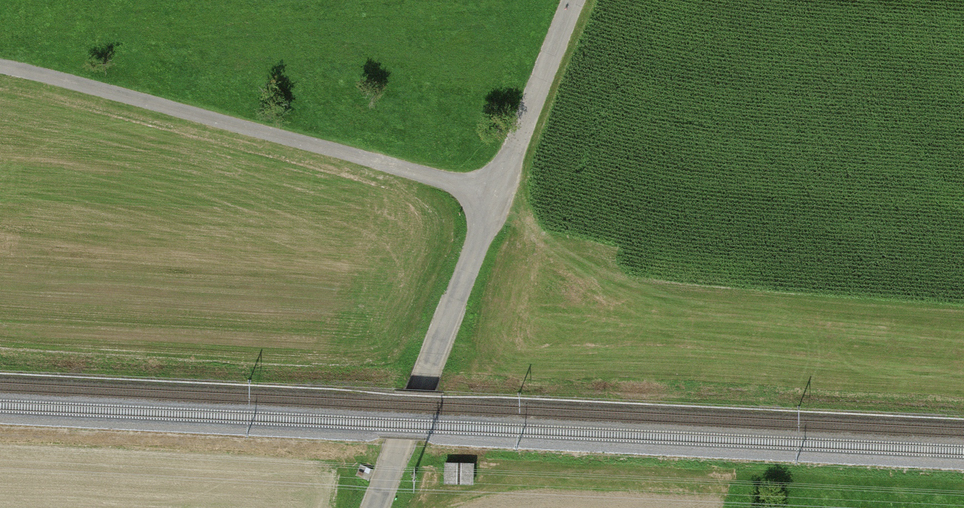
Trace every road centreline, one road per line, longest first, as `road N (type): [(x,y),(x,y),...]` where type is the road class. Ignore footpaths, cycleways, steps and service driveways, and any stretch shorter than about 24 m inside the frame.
road 1 (unclassified): [(496,194),(0,62)]
road 2 (unclassified): [(496,194),(376,507)]
road 3 (unclassified): [(573,0),(496,194)]

